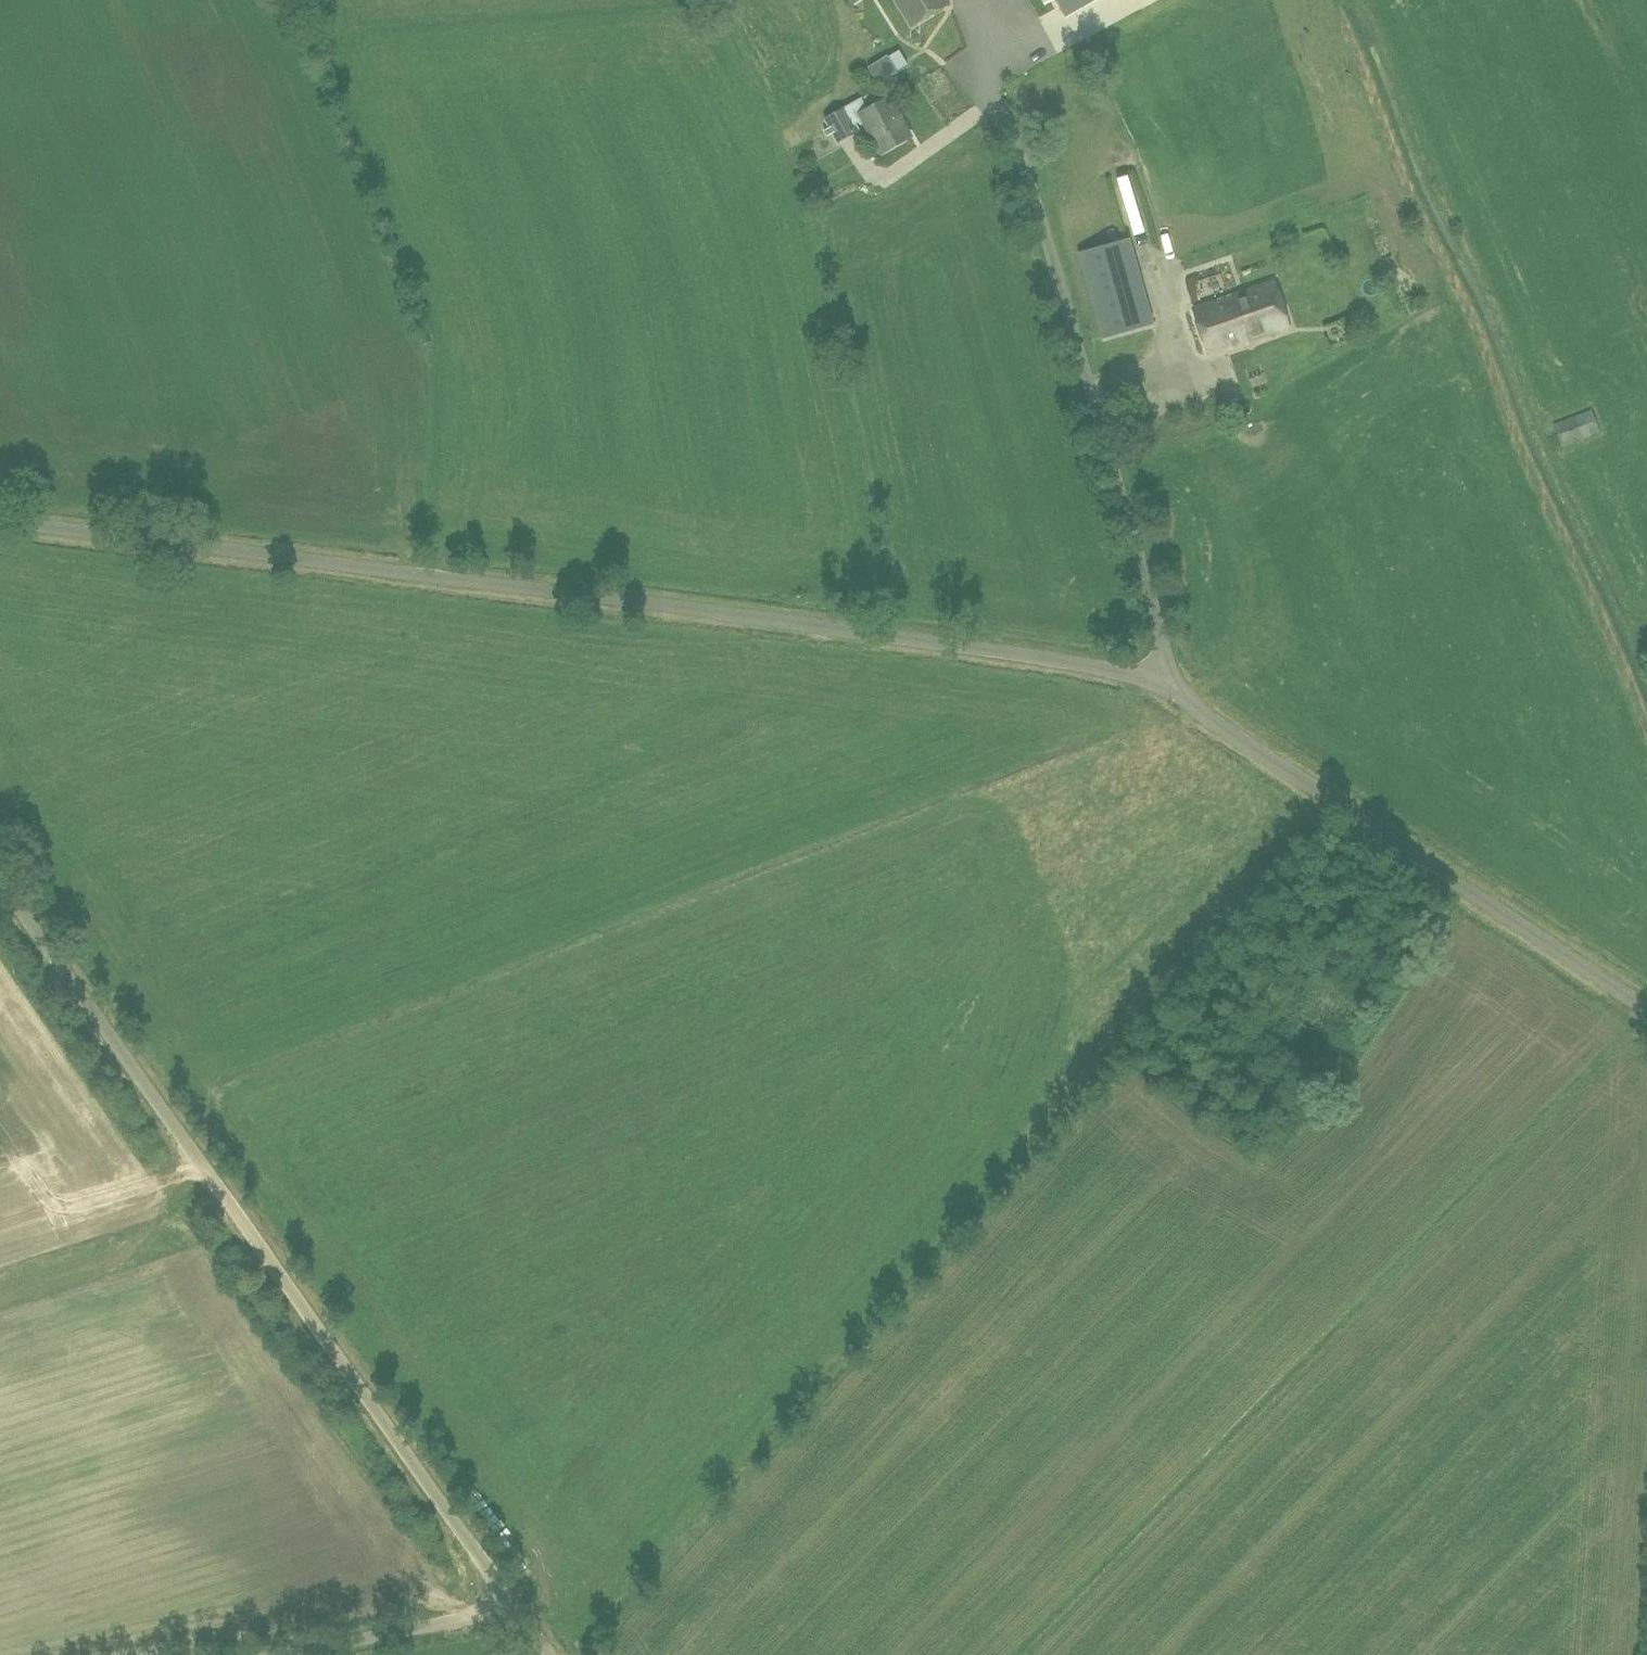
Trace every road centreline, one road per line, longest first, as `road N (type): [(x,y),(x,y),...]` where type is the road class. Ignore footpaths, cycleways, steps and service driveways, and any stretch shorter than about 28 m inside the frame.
road 1 (unclassified): [(1646,1009),(1181,696),(1135,676),(823,627),(0,521)]
road 2 (unclassified): [(512,1604),(0,880)]
road 3 (unclassified): [(285,1654),(512,1604)]

